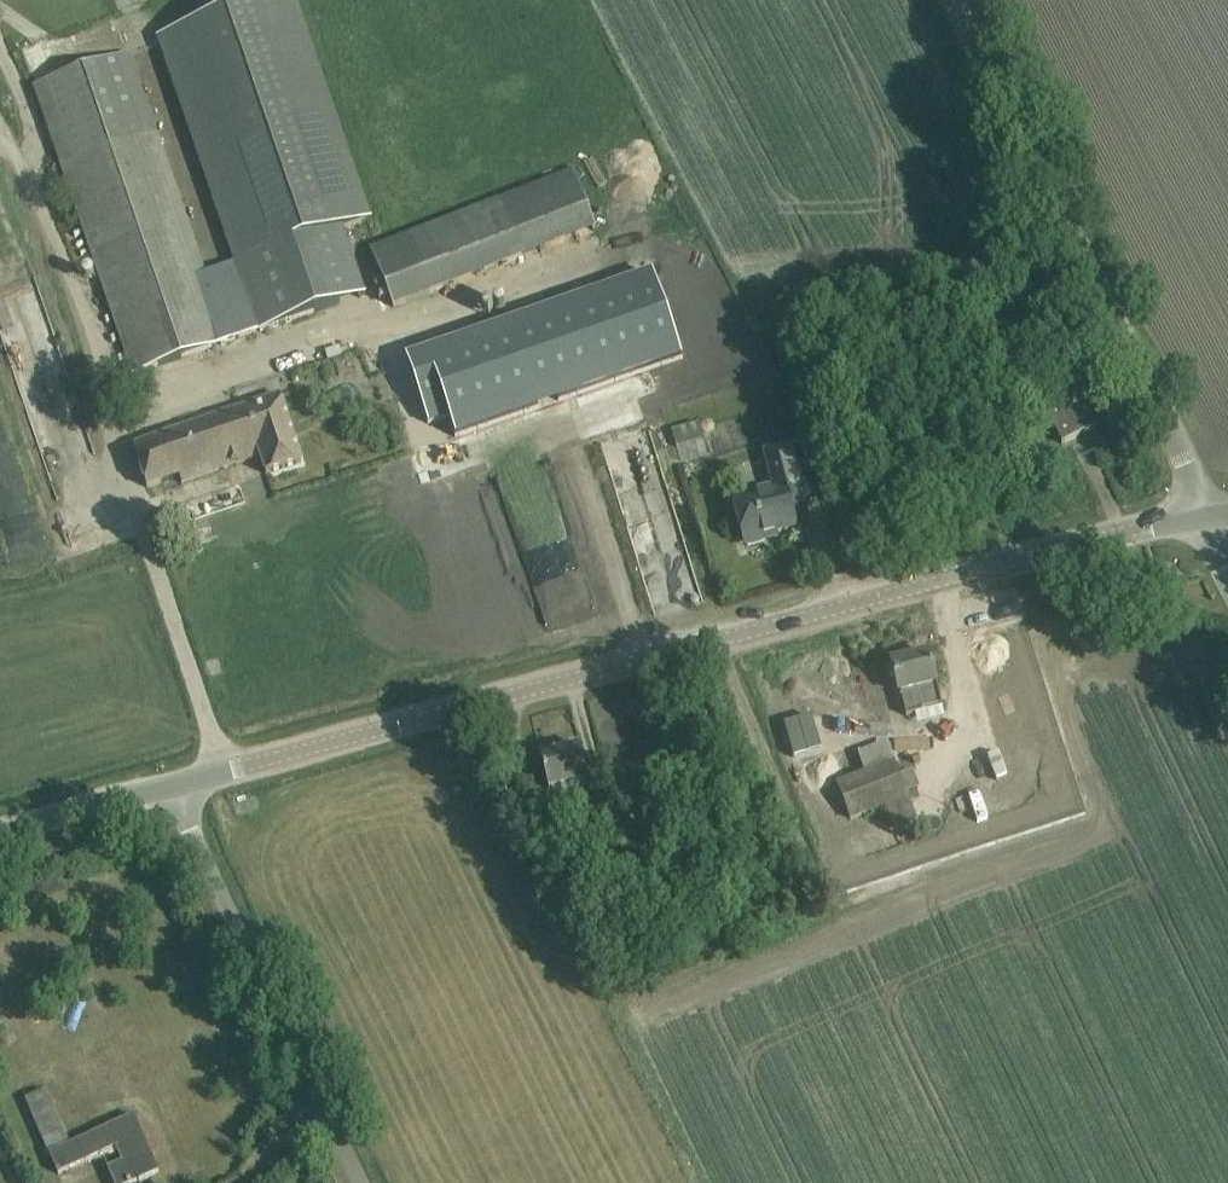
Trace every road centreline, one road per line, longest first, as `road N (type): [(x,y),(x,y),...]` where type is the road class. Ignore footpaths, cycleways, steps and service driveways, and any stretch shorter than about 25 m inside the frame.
road 1 (unclassified): [(221,773),(1205,516)]
road 2 (residential): [(0,123),(49,224),(221,773)]
road 3 (unclassified): [(1205,516),(954,0)]
road 4 (unclassified): [(362,1182),(171,785)]
road 5 (unclassified): [(0,830),(171,785)]

